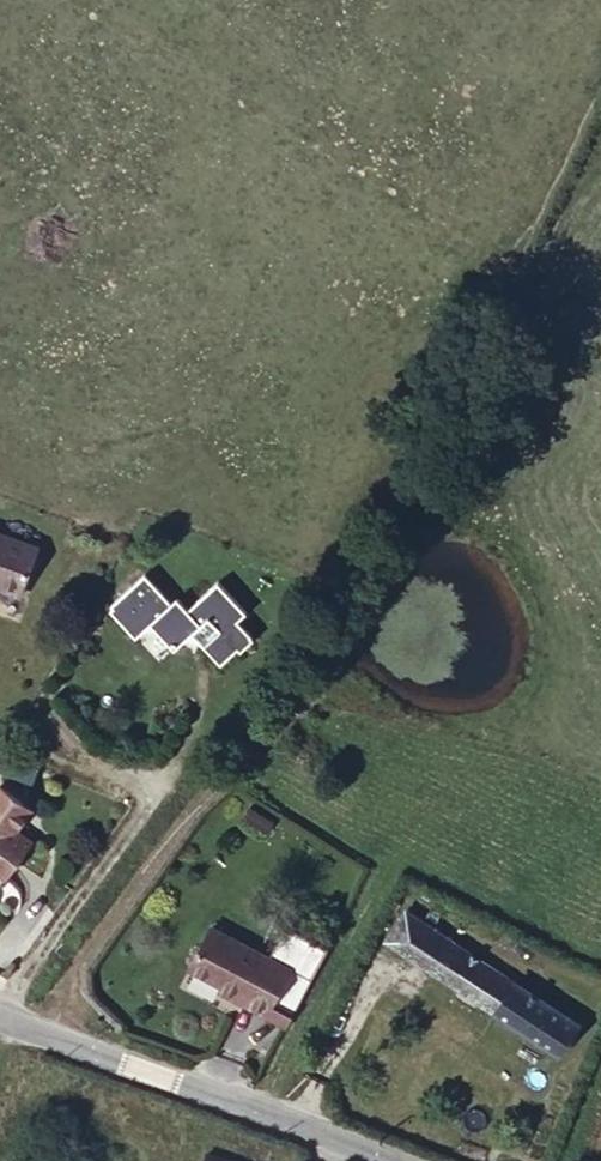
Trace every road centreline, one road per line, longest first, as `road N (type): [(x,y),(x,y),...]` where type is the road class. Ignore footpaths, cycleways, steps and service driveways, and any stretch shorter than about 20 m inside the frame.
road 1 (tertiary): [(393,1160),(0,1020)]

